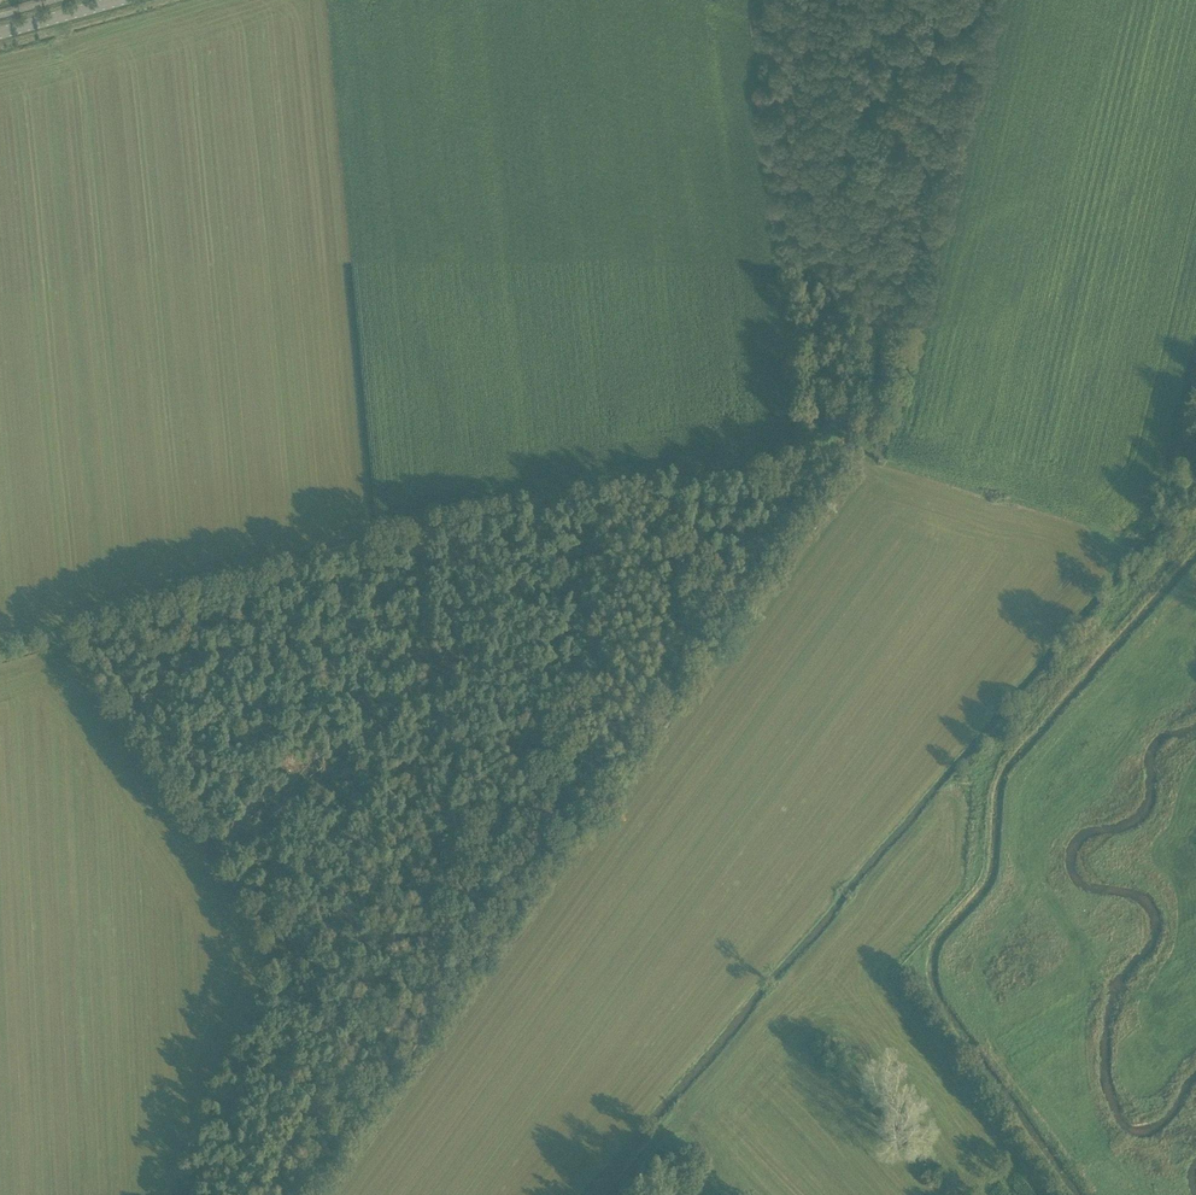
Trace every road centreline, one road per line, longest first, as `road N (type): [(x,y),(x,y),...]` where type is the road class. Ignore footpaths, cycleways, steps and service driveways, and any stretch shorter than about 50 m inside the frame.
road 1 (unclassified): [(0,32),(116,0)]

